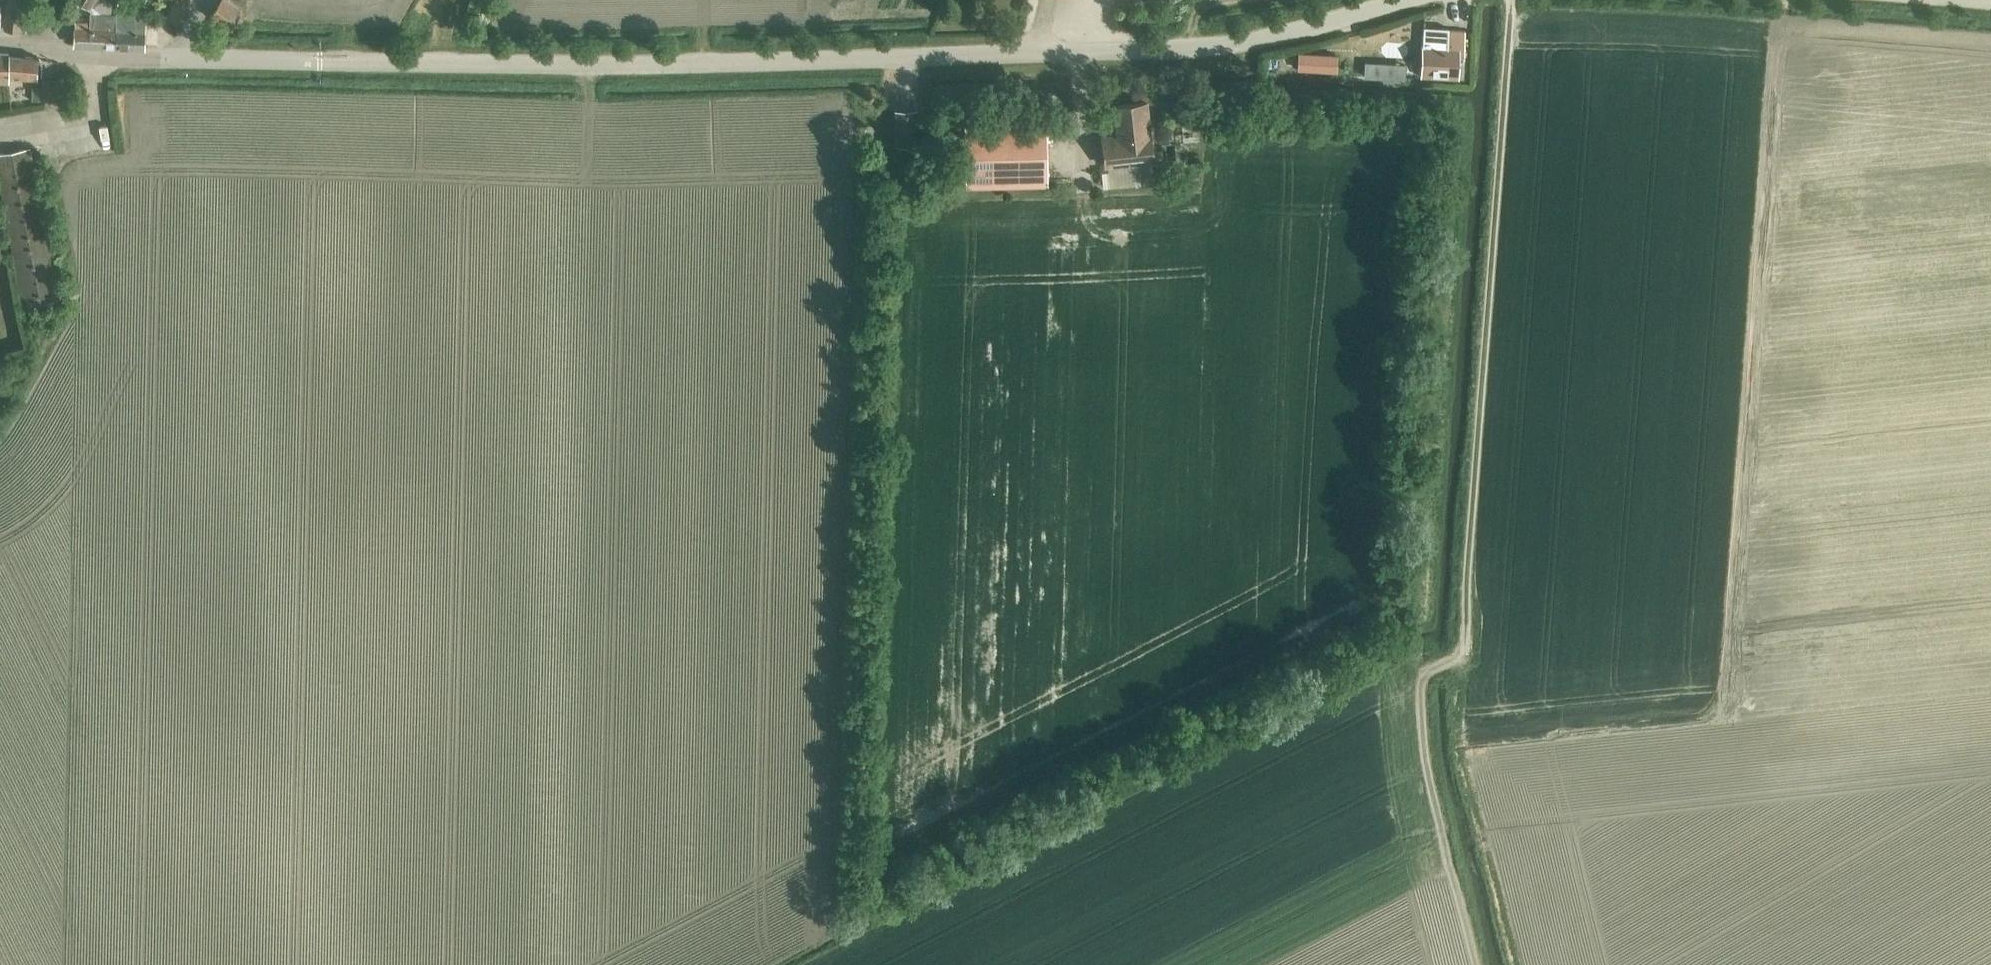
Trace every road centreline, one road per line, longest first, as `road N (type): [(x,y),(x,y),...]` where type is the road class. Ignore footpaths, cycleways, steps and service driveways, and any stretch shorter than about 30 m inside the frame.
road 1 (unclassified): [(318,61),(1036,54),(1222,44),(1395,0)]
road 2 (residential): [(39,47),(318,61)]

